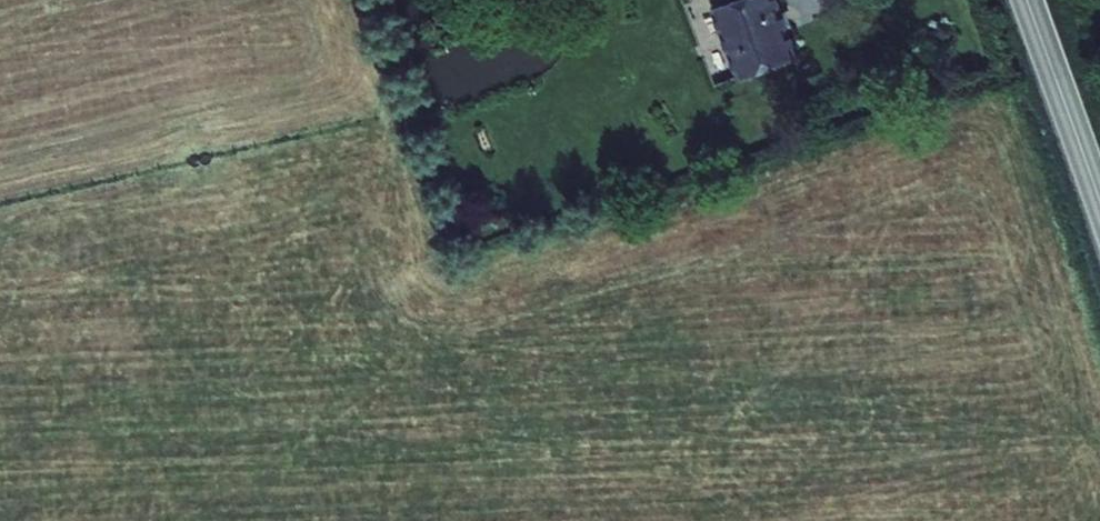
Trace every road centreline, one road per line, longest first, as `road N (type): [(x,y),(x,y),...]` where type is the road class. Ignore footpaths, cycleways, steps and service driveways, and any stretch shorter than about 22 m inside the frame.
road 1 (tertiary): [(1099,201),(1027,0)]

